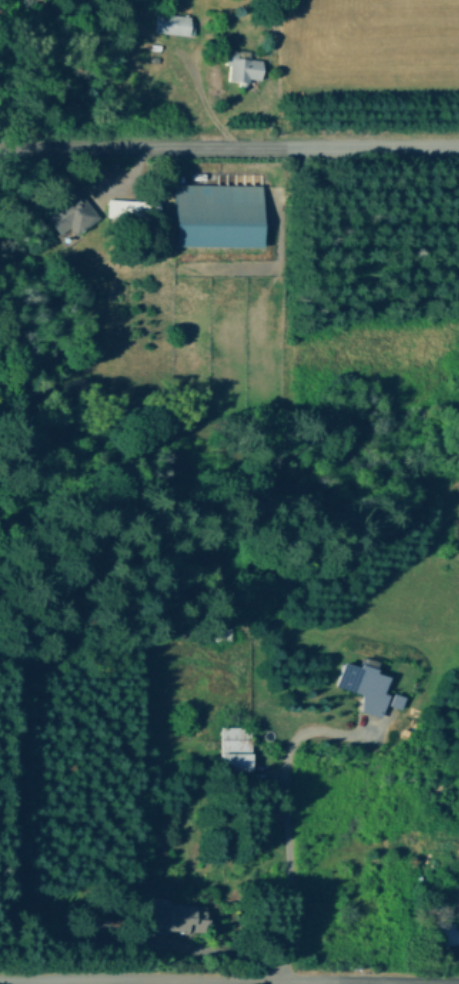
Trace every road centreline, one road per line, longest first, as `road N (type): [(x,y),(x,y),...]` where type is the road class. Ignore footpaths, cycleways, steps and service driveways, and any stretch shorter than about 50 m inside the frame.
road 1 (residential): [(458,145),(0,150)]
road 2 (residential): [(0,980),(458,981)]

